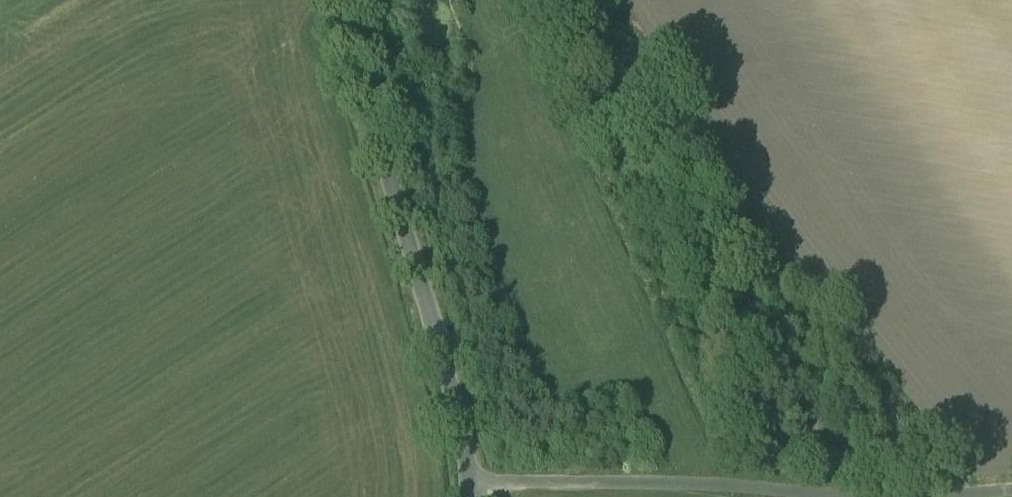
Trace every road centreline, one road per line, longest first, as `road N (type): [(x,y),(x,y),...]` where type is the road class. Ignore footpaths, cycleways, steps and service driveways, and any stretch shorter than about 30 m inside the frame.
road 1 (track): [(1011,488),(857,496),(723,484),(468,480)]
road 2 (unclassified): [(467,496),(458,418),(354,62),(345,0)]

